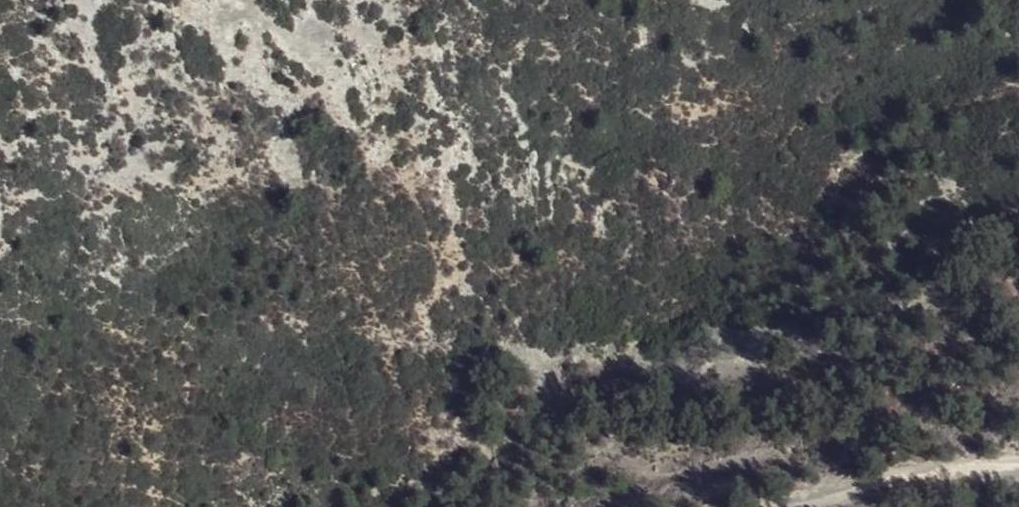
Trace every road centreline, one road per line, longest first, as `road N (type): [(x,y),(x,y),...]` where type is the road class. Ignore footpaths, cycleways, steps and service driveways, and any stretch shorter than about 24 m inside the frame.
road 1 (unclassified): [(1018,473),(765,495),(717,506)]

